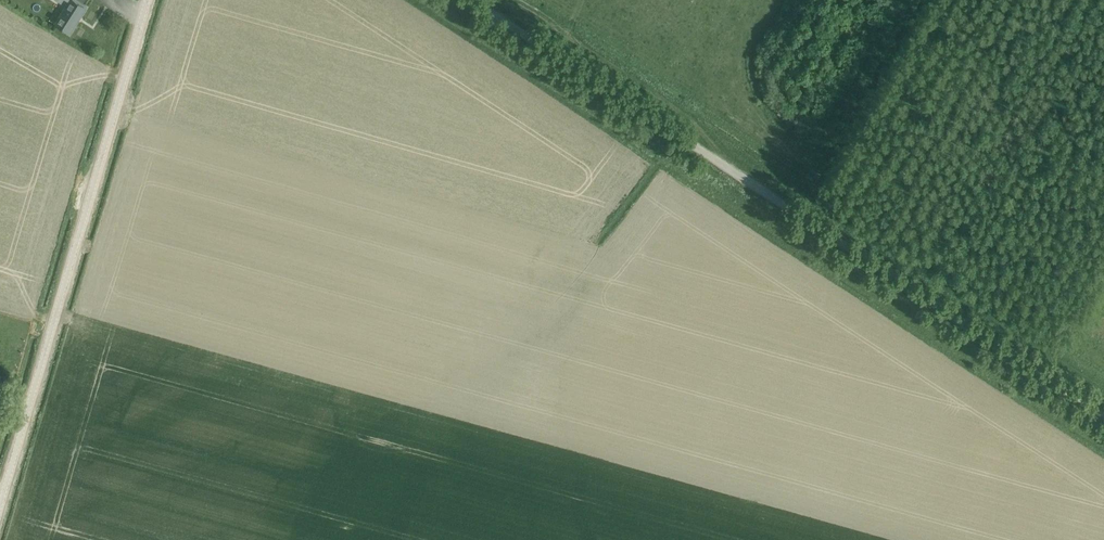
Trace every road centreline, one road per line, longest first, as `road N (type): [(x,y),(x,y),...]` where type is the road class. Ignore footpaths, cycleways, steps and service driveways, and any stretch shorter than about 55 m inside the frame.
road 1 (unclassified): [(1103,415),(480,0)]
road 2 (unclassified): [(0,504),(147,0)]

